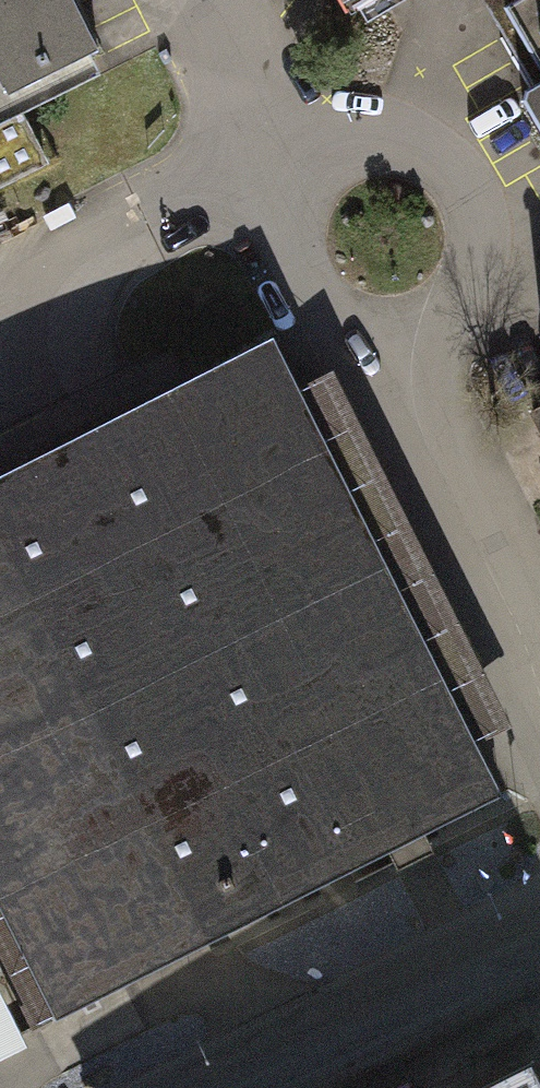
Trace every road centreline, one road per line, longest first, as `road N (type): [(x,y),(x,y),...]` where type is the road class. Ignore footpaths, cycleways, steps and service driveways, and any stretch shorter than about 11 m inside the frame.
road 1 (unclassified): [(539,933),(231,1087)]

